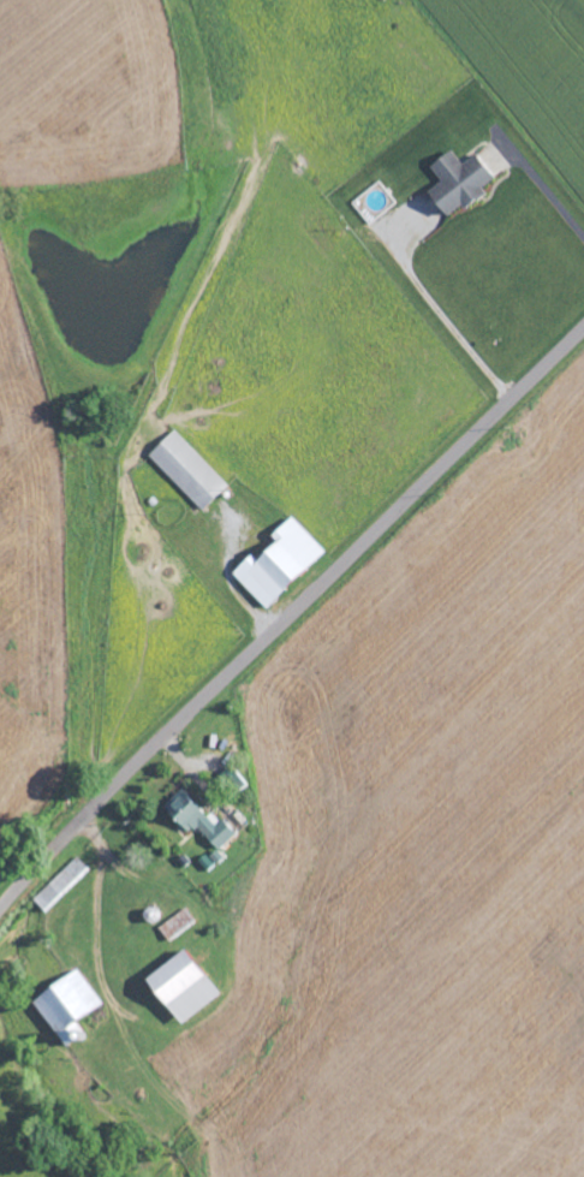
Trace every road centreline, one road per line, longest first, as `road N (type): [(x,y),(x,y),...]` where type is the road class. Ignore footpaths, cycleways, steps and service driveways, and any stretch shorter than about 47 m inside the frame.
road 1 (residential): [(0,905),(214,683),(583,324)]

